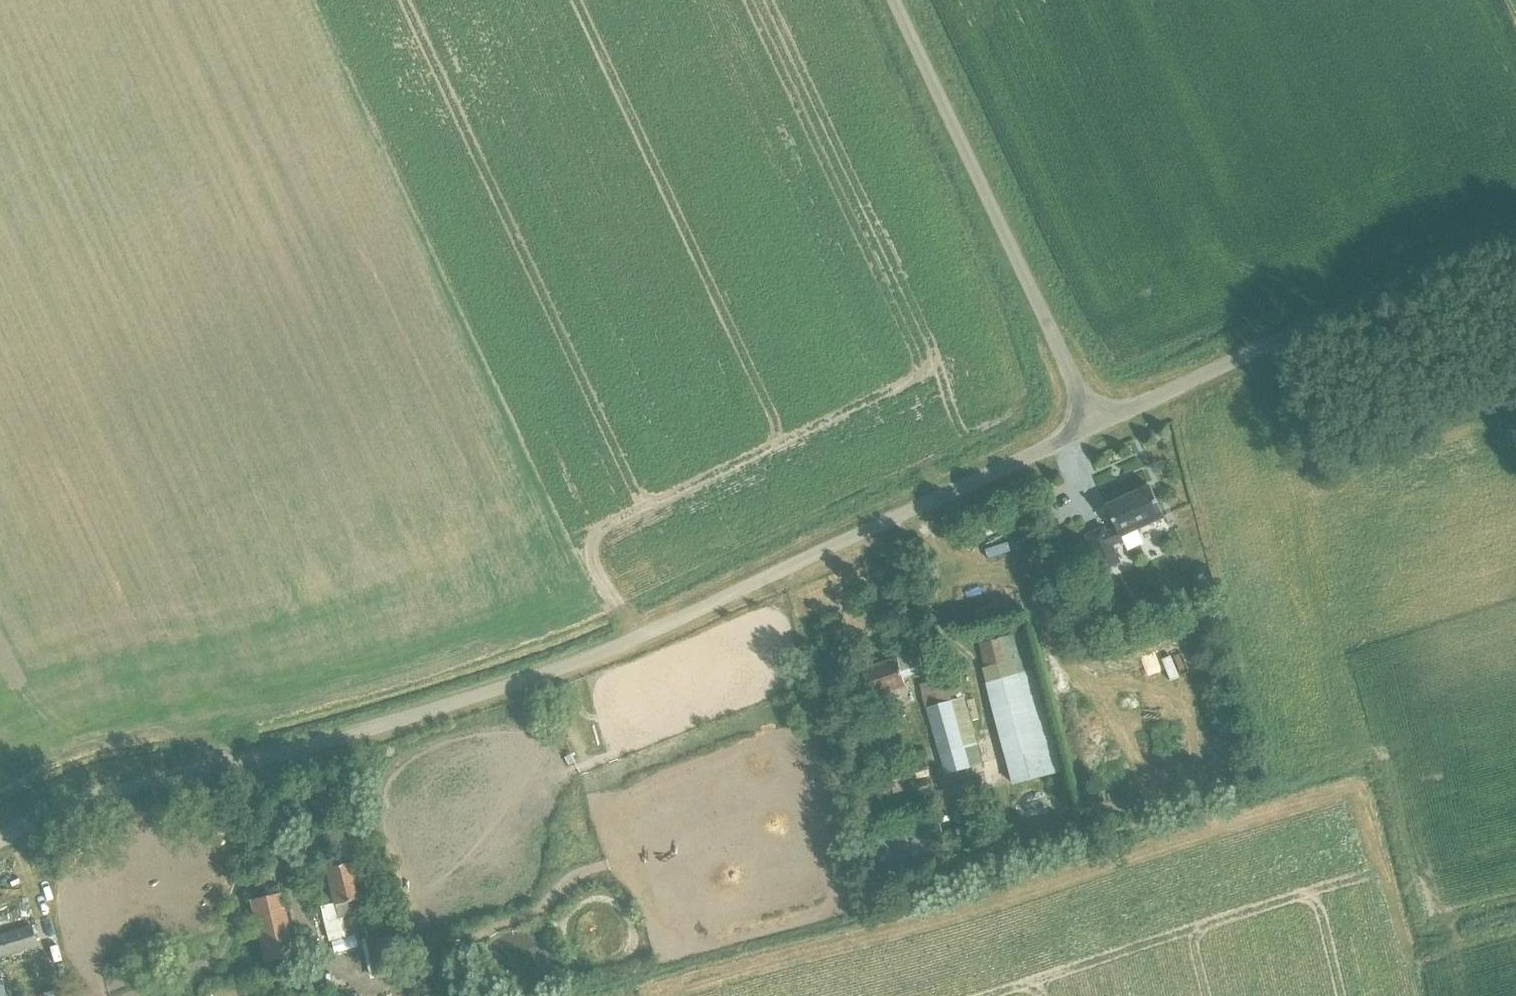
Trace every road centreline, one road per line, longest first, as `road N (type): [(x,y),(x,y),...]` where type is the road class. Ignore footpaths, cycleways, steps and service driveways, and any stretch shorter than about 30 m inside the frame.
road 1 (unclassified): [(0,840),(113,790),(347,734),(601,654),(1098,422)]
road 2 (unclassified): [(1098,422),(896,0)]
road 3 (unclassified): [(1098,422),(1515,231)]

